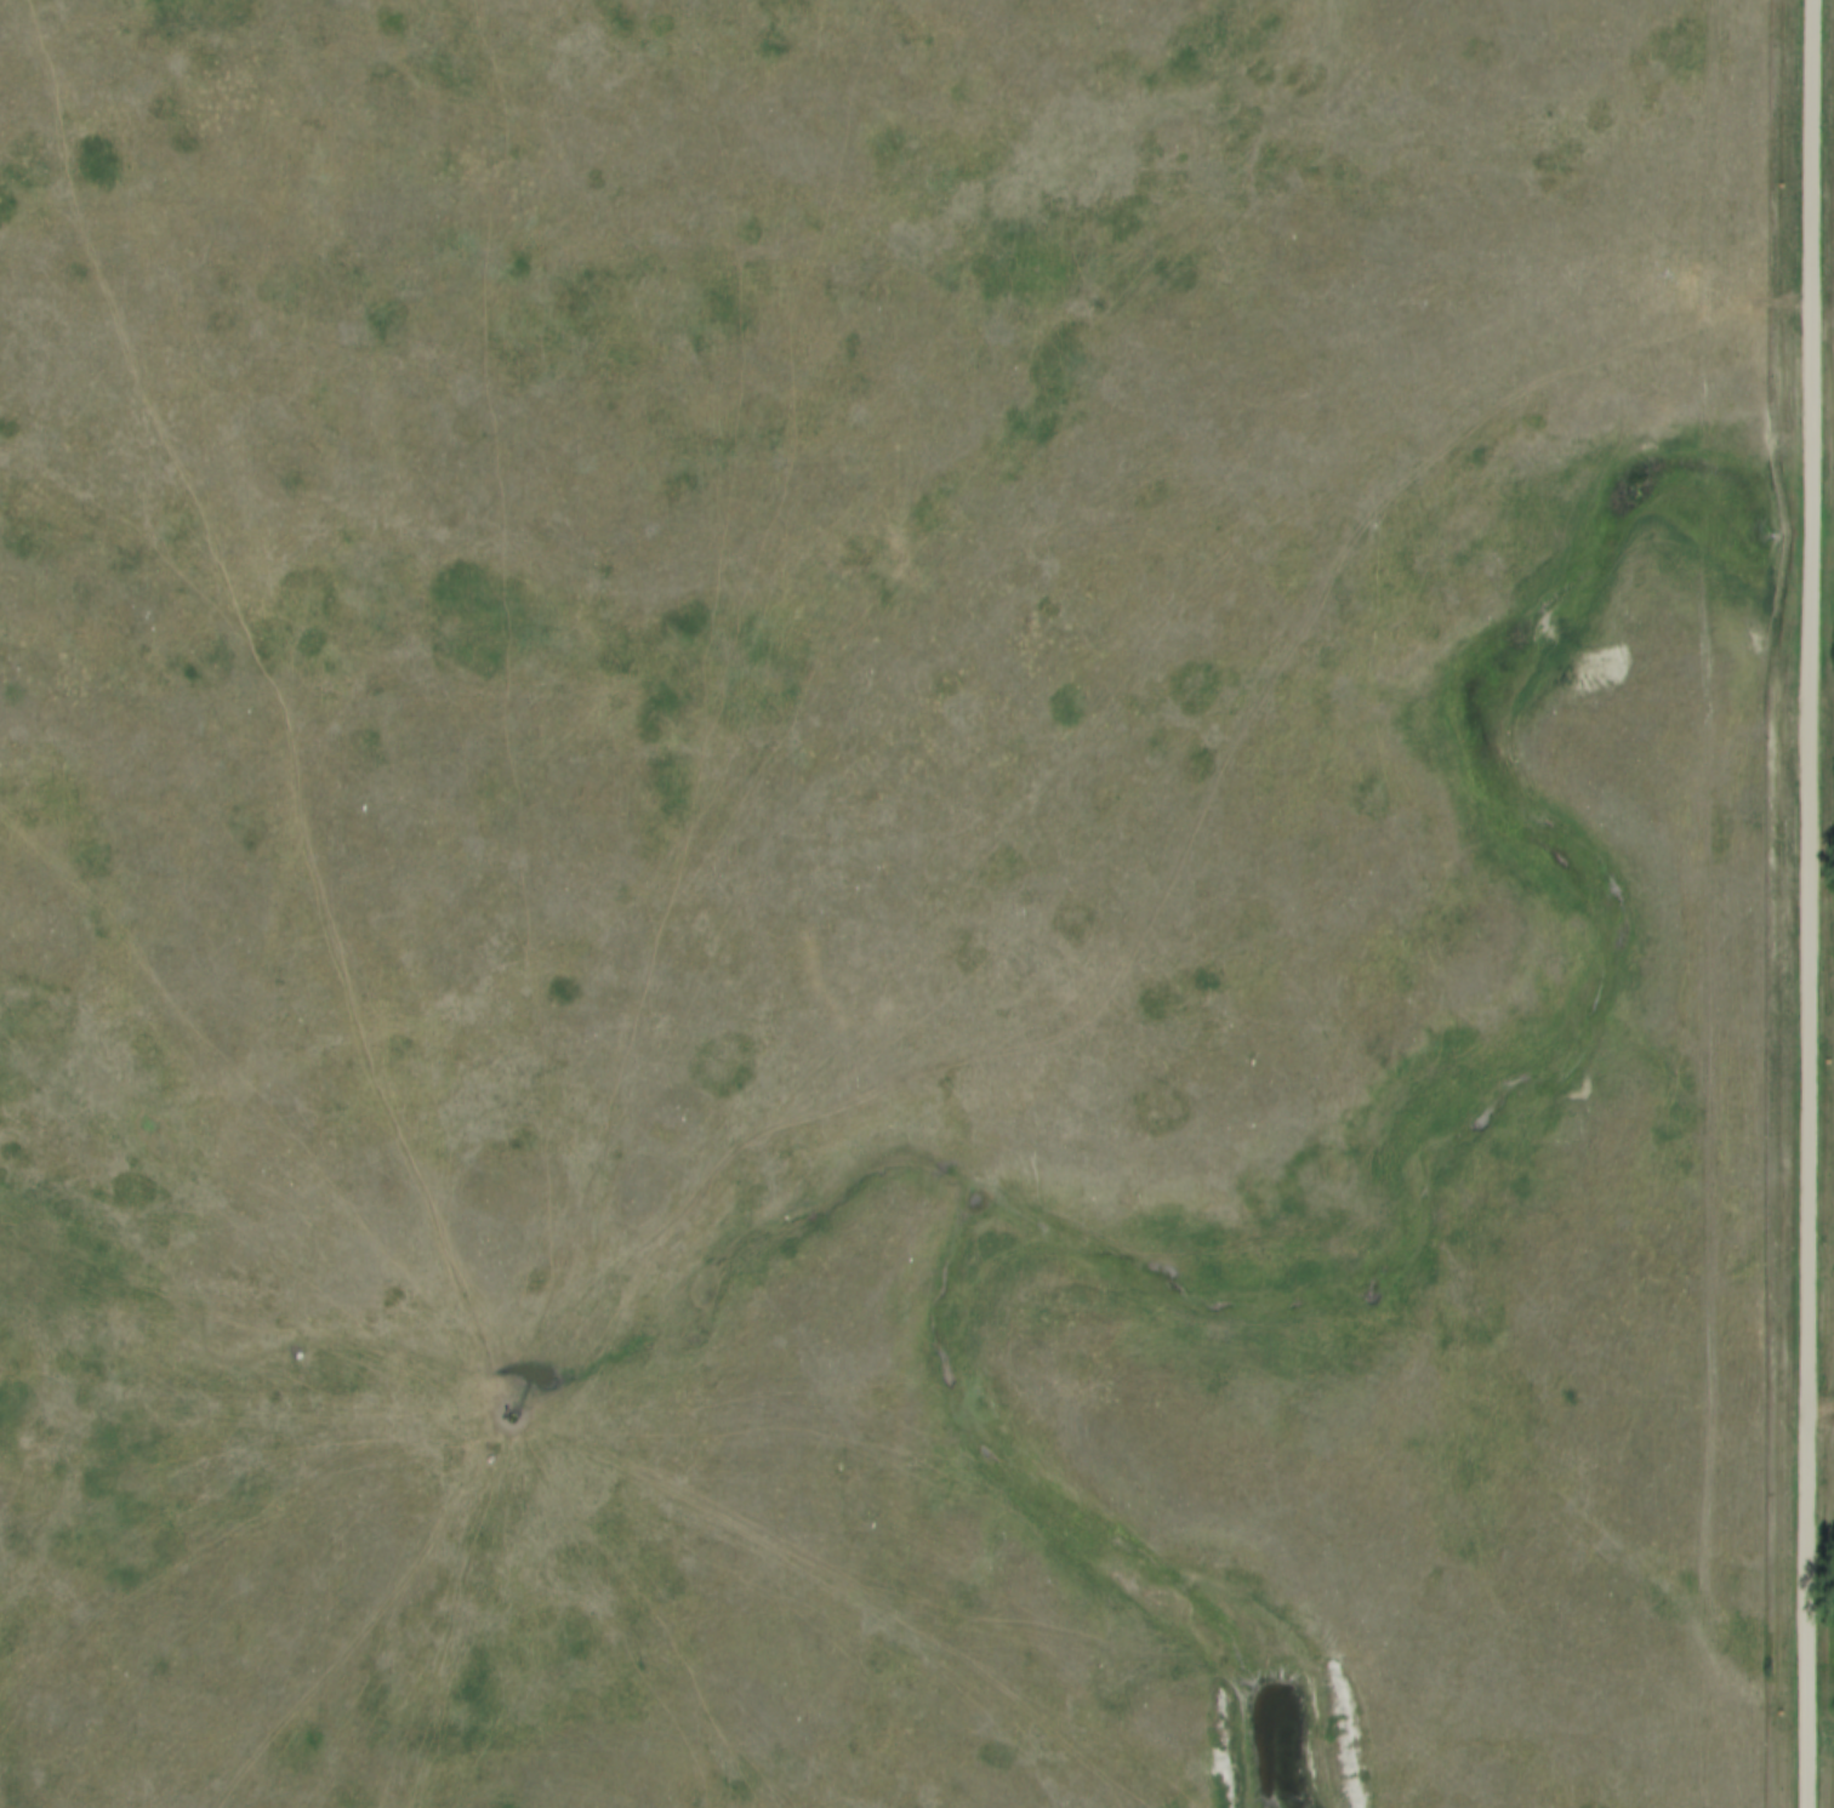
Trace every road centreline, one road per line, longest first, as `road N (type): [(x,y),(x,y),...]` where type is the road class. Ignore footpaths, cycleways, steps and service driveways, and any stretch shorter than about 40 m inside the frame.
road 1 (residential): [(1809,1807),(1813,0)]

